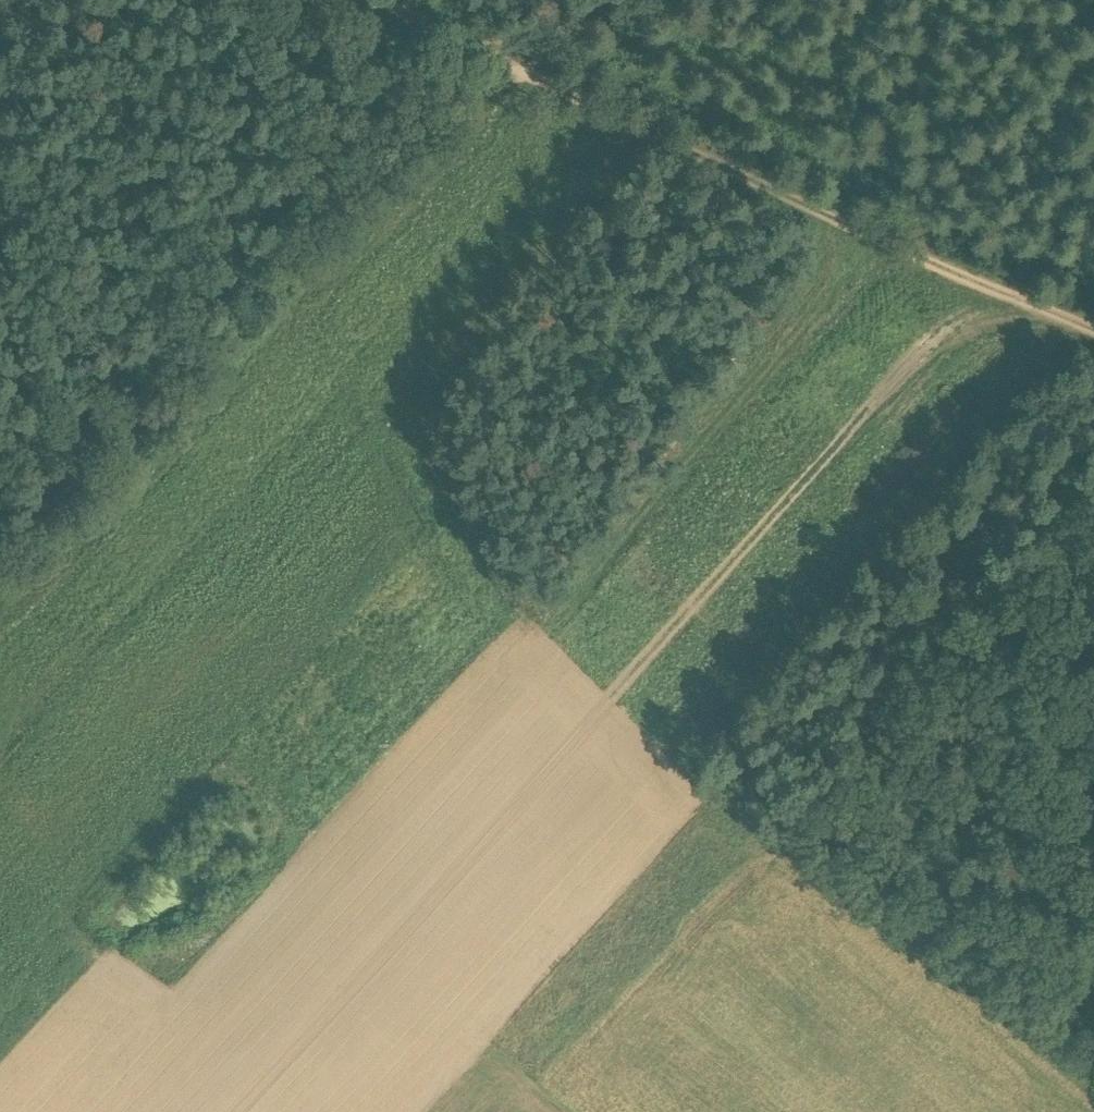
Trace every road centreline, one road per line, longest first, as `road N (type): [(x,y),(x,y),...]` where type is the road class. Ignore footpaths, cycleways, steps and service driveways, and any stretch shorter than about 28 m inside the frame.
road 1 (track): [(1093,327),(497,57)]

